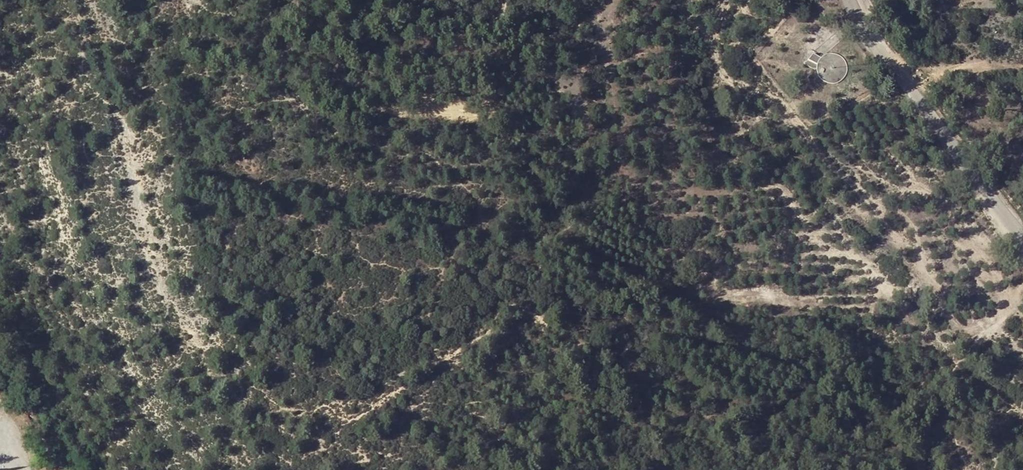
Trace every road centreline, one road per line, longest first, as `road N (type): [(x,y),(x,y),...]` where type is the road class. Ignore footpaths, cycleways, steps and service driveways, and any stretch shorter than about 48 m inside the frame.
road 1 (unclassified): [(1022,236),(853,0)]
road 2 (track): [(503,0),(497,19),(459,46),(435,76),(426,103)]

